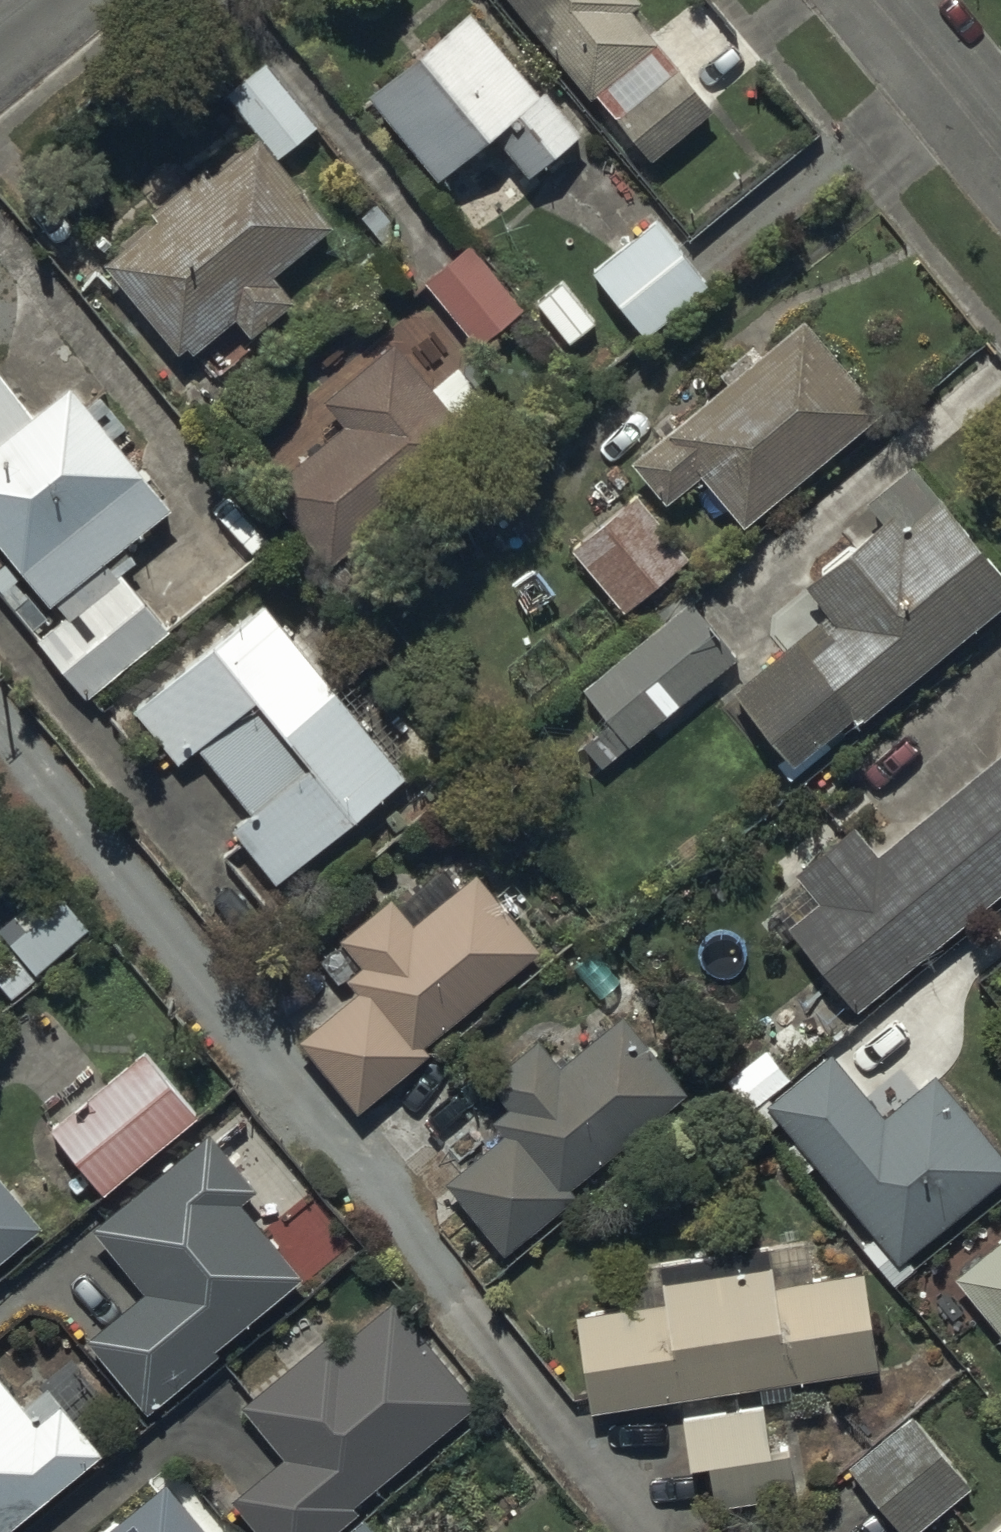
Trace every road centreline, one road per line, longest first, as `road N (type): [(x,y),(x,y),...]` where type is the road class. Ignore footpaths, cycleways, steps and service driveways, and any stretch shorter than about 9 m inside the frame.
road 1 (residential): [(1000,142),(887,0)]

